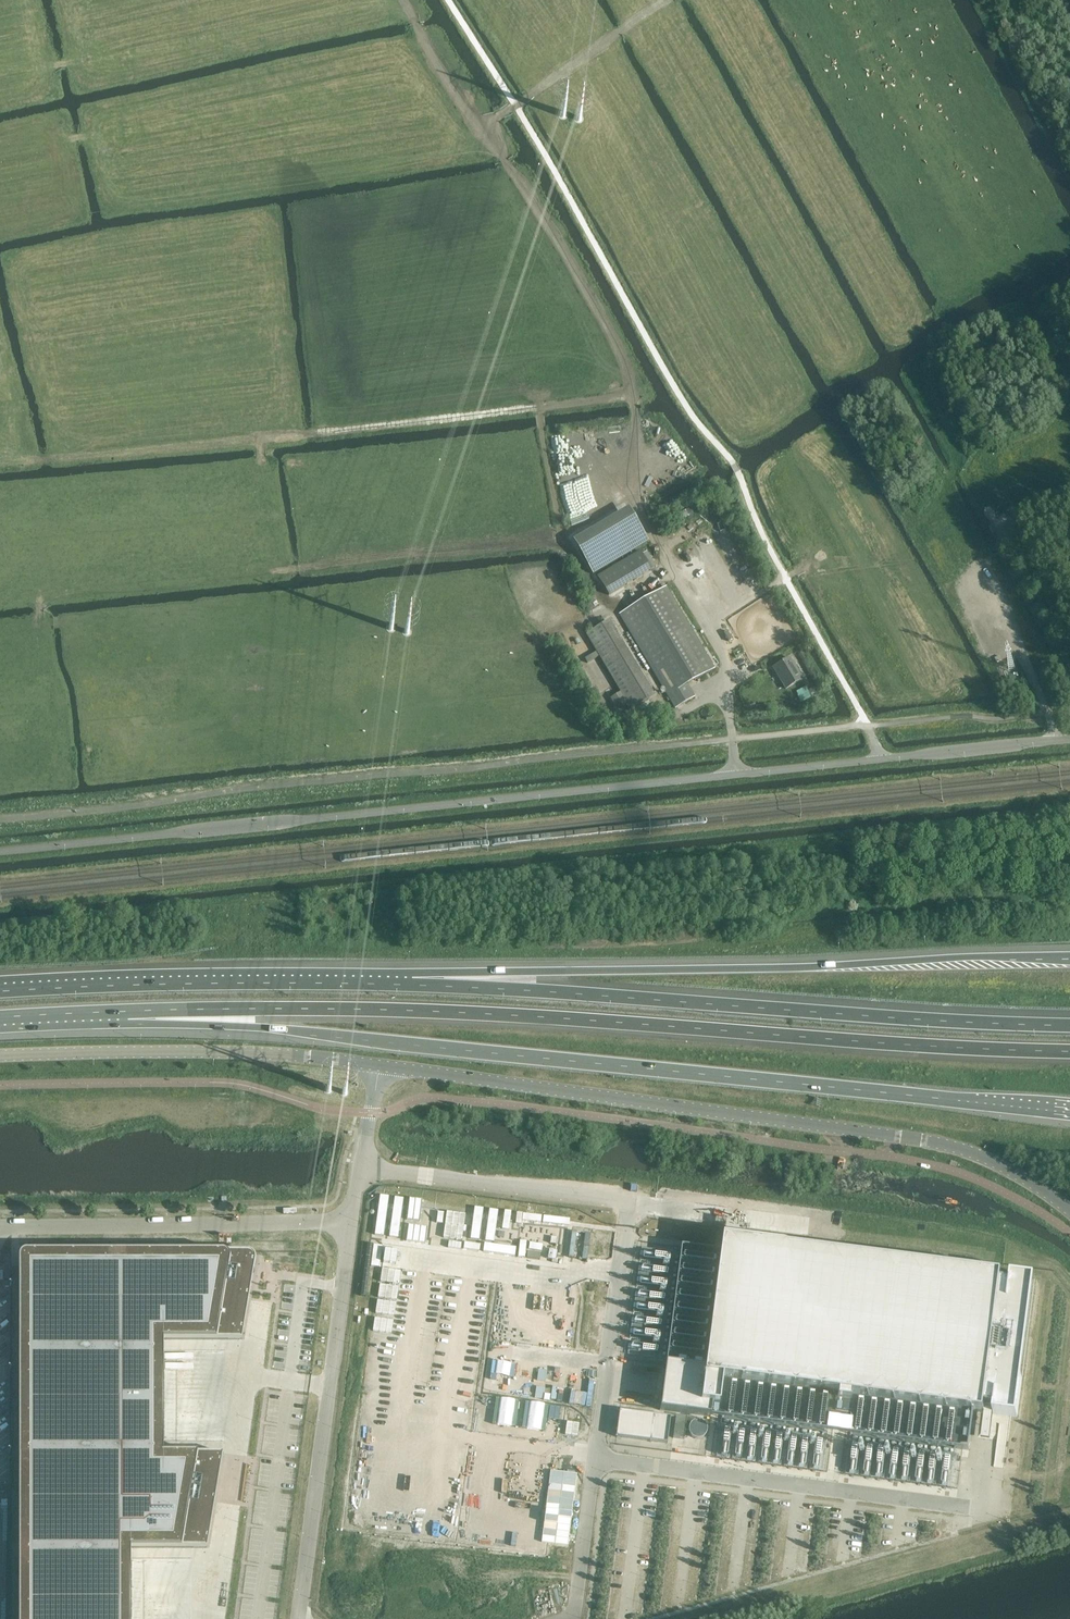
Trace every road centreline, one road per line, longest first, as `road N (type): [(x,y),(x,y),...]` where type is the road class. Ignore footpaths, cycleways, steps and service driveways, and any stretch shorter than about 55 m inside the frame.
road 1 (unclassified): [(0,853),(1069,739)]
road 2 (motorway): [(128,1011),(1069,1109)]
road 3 (motorway): [(128,1011),(460,1013),(1069,1052)]
road 4 (track): [(486,124),(490,143),(560,243),(624,361),(643,448),(635,504),(727,661),(737,775)]
road 5 (secondary): [(377,1064),(942,1144),(1000,1165),(1069,1212)]
road 6 (motorway): [(1069,1027),(412,985)]
road 7 (motorway): [(1069,957),(515,974),(412,985)]
road 8 (track): [(632,394),(2,464)]
road 9 (motorway): [(412,985),(0,991)]
road 10 (unclassified): [(350,1223),(298,1618)]
road 11 (secondary): [(0,1057),(163,1053),(377,1064)]
road 12 (track): [(628,1199),(977,1242)]
road 13 (unclassified): [(350,1223),(0,1227)]
road 14 (track): [(538,407),(561,534),(603,601),(625,601),(676,572)]
road 15 (unclassified): [(359,1169),(628,1199)]
road 16 (track): [(663,0),(497,118)]
road 17 (track): [(1052,741),(1042,697),(986,575)]
road 18 (track): [(403,0),(473,122),(497,118)]
road 19 (track): [(614,604),(570,640),(609,706)]
road 20 (motorway): [(0,1018),(128,1011)]

